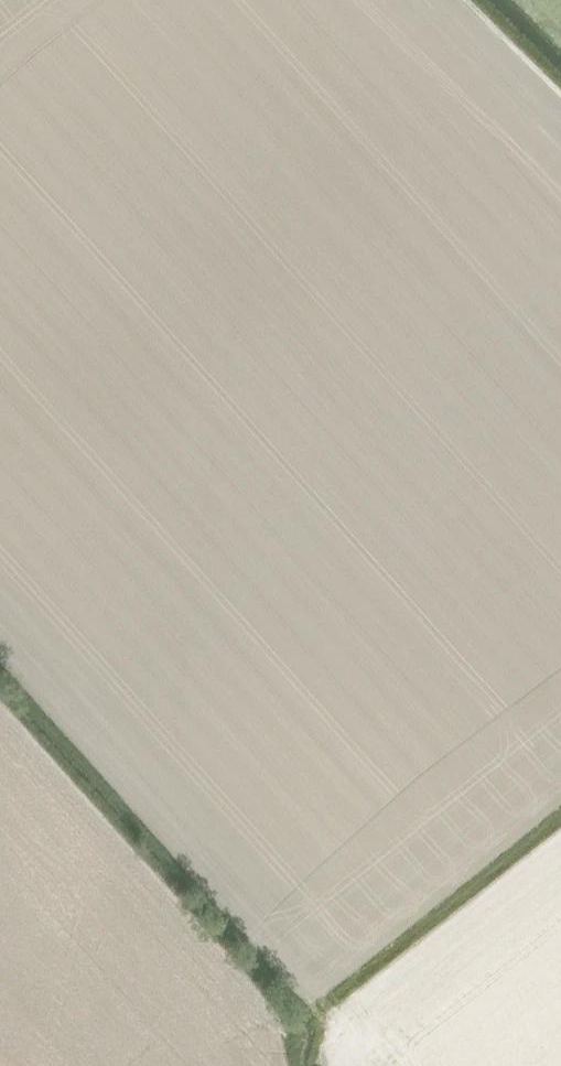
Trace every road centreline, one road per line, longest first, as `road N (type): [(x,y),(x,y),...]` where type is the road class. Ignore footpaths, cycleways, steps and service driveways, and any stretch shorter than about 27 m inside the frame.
road 1 (track): [(461,0),(560,97)]

